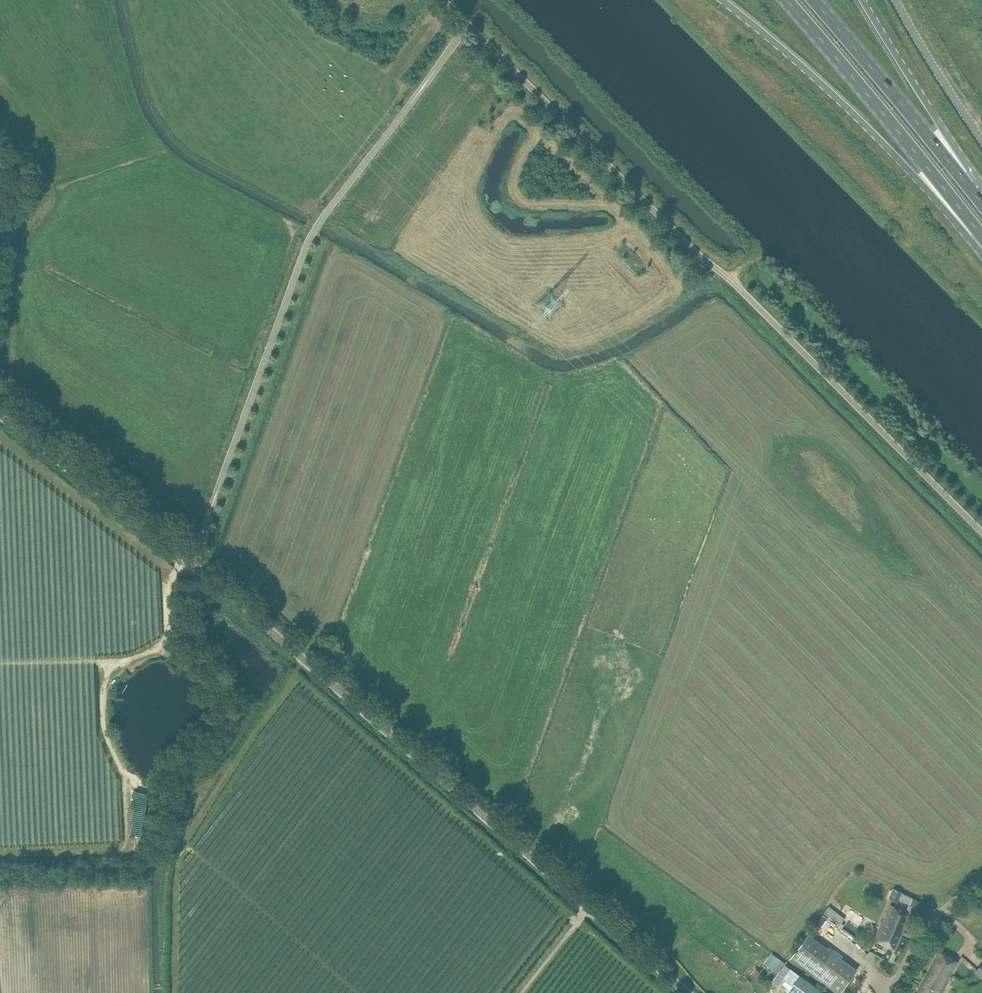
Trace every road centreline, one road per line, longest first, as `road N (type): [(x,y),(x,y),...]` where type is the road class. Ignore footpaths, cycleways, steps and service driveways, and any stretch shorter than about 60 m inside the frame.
road 1 (unclassified): [(689,992),(181,557),(0,415)]
road 2 (unclassified): [(445,0),(981,531)]
road 3 (trunk): [(722,0),(981,236)]
road 4 (trunk): [(786,0),(981,236)]
road 5 (trunk): [(969,186),(813,0)]
road 6 (trunk): [(969,186),(862,0)]
road 7 (unclassified): [(981,142),(899,0)]
road 8 (unclassified): [(890,992),(933,923),(981,878)]

